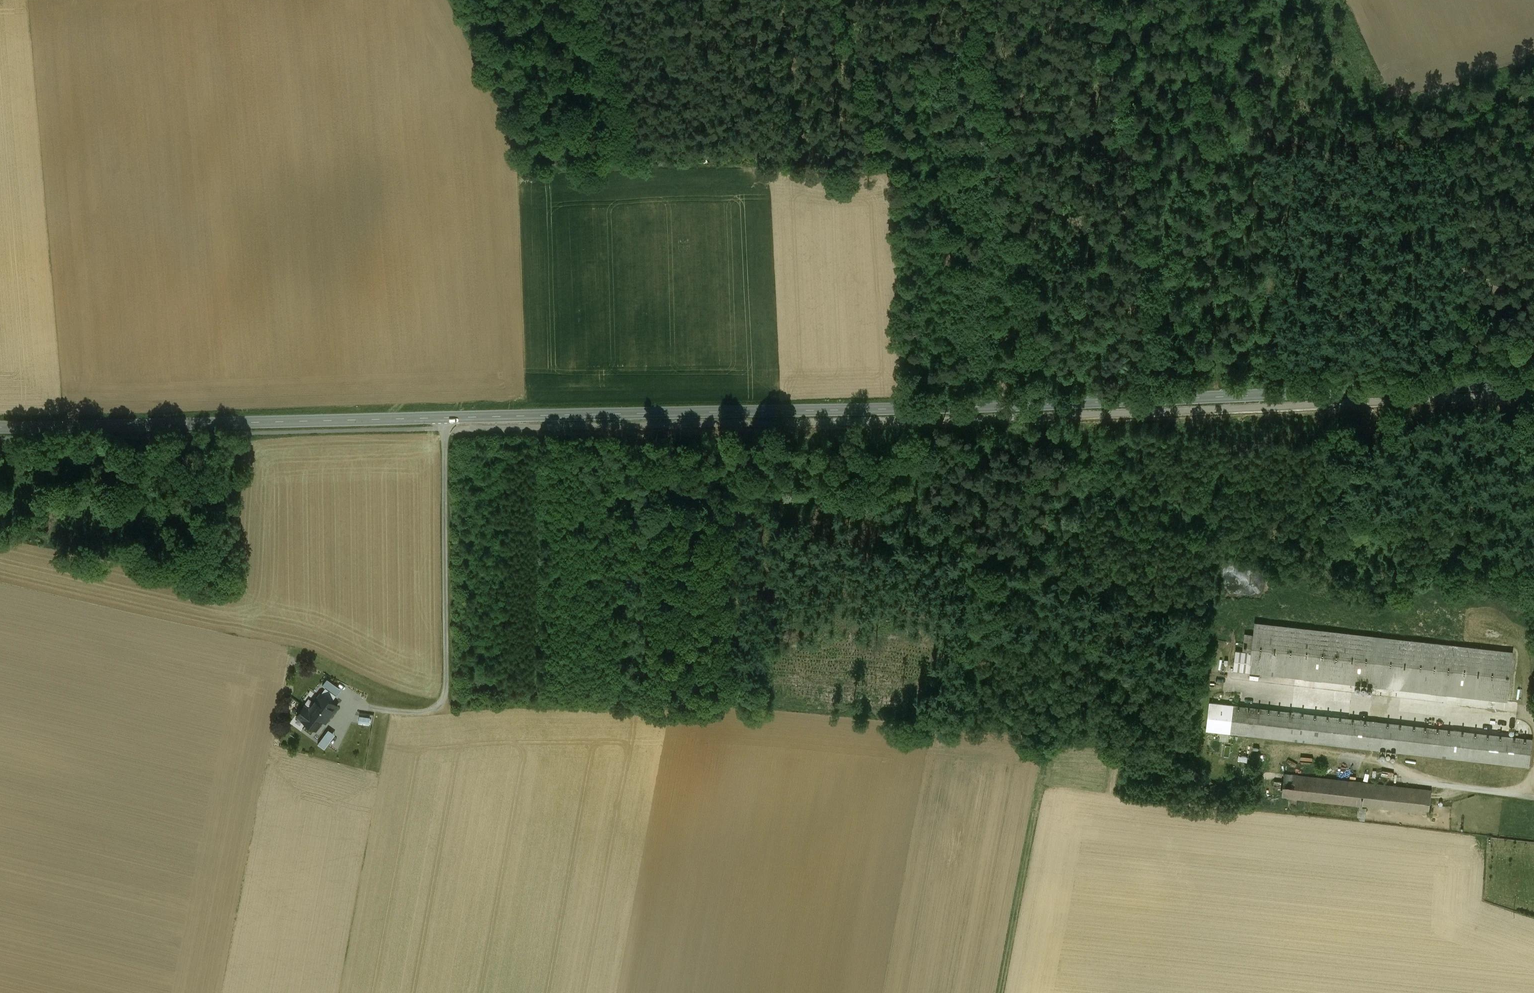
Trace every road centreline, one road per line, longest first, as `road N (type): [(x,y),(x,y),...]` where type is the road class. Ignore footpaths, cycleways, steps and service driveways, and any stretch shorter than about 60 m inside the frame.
road 1 (tertiary): [(0,427),(960,408),(1533,383)]

